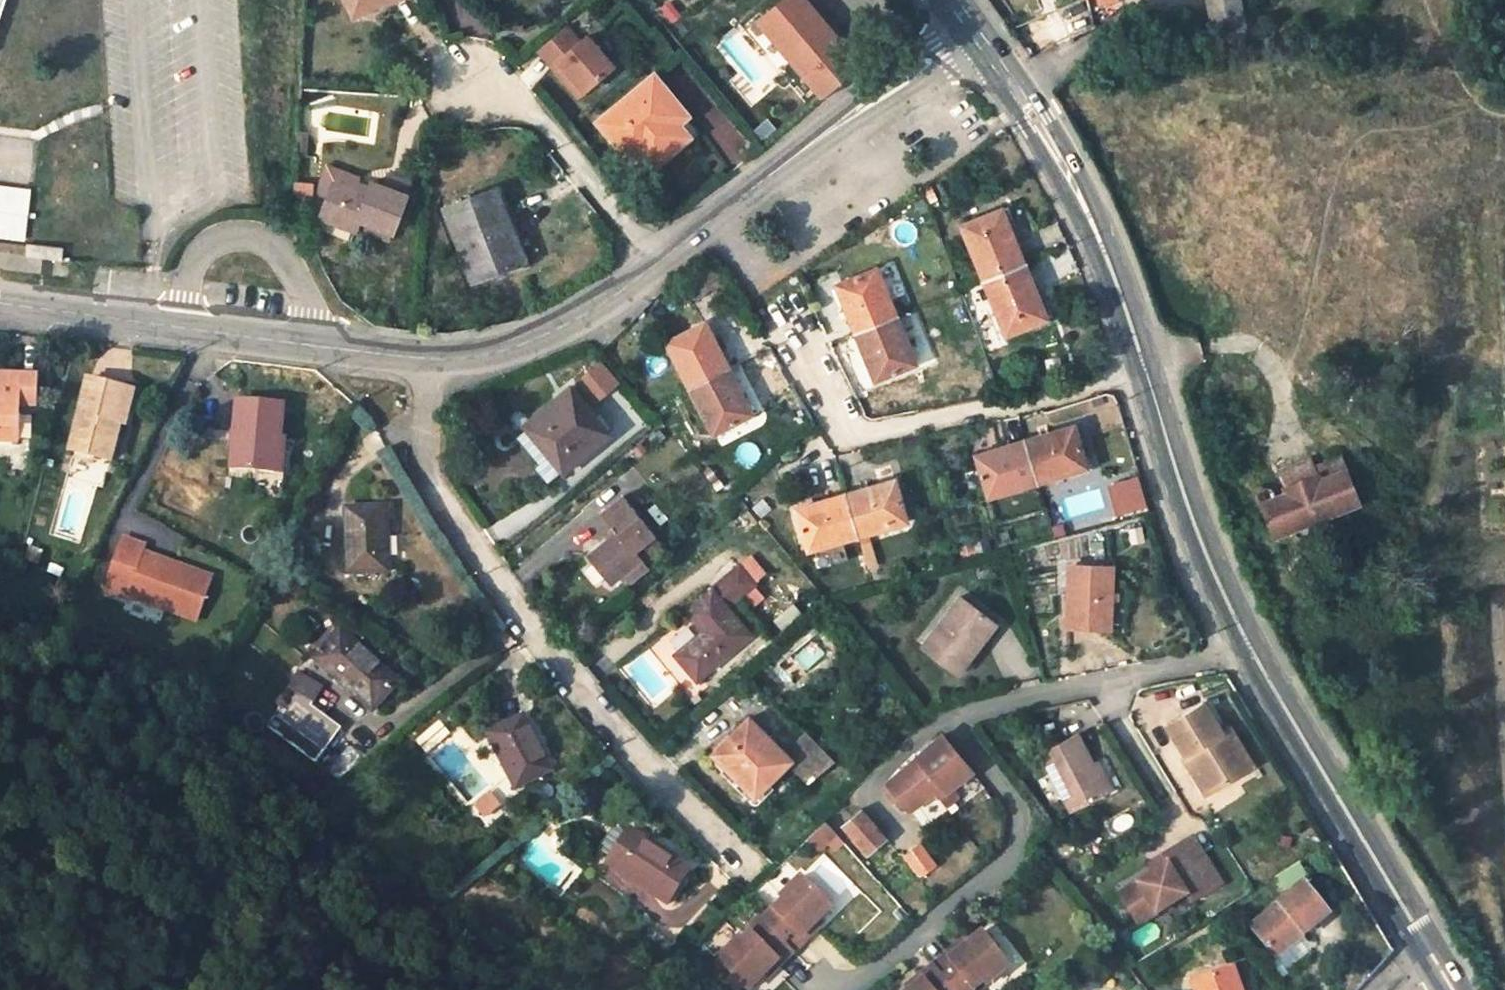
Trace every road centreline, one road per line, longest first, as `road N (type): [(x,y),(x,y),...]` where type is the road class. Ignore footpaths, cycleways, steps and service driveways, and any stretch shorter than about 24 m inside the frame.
road 1 (tertiary): [(1248,654),(1168,453),(1111,267),(1067,173),(976,22)]
road 2 (residential): [(855,989),(1005,868),(1014,845),(1015,819),(959,733),(959,719),(1248,654)]
road 3 (residential): [(427,363),(417,439),(442,496),(568,682),(750,869)]
road 4 (unclassified): [(0,303),(427,363)]
road 5 (track): [(786,336),(853,441),(1145,375)]
road 6 (unclassified): [(652,264),(976,22)]
road 7 (tertiary): [(1438,967),(1248,654)]
road 8 (residential): [(652,264),(516,94),(468,80)]
road 9 (unclassified): [(427,363),(527,349),(652,264)]

